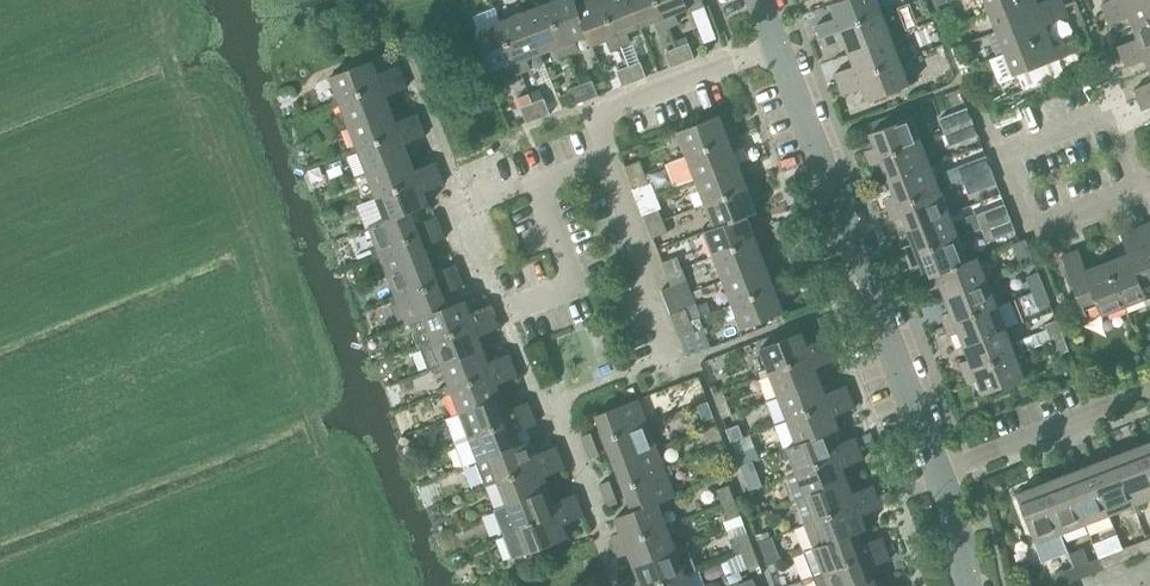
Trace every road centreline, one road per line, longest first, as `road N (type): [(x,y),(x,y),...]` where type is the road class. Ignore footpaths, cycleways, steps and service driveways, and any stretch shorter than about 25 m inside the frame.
road 1 (residential): [(941,476),(775,49)]
road 2 (residential): [(608,157),(592,118),(775,49)]
road 3 (residential): [(941,476),(1149,398)]
road 4 (residential): [(672,357),(646,296),(649,265),(608,157)]
road 5 (residential): [(1142,181),(1033,225),(1004,150)]
road 6 (residential): [(1142,181),(1112,108),(1004,150)]
road 7 (residential): [(469,206),(608,157)]

